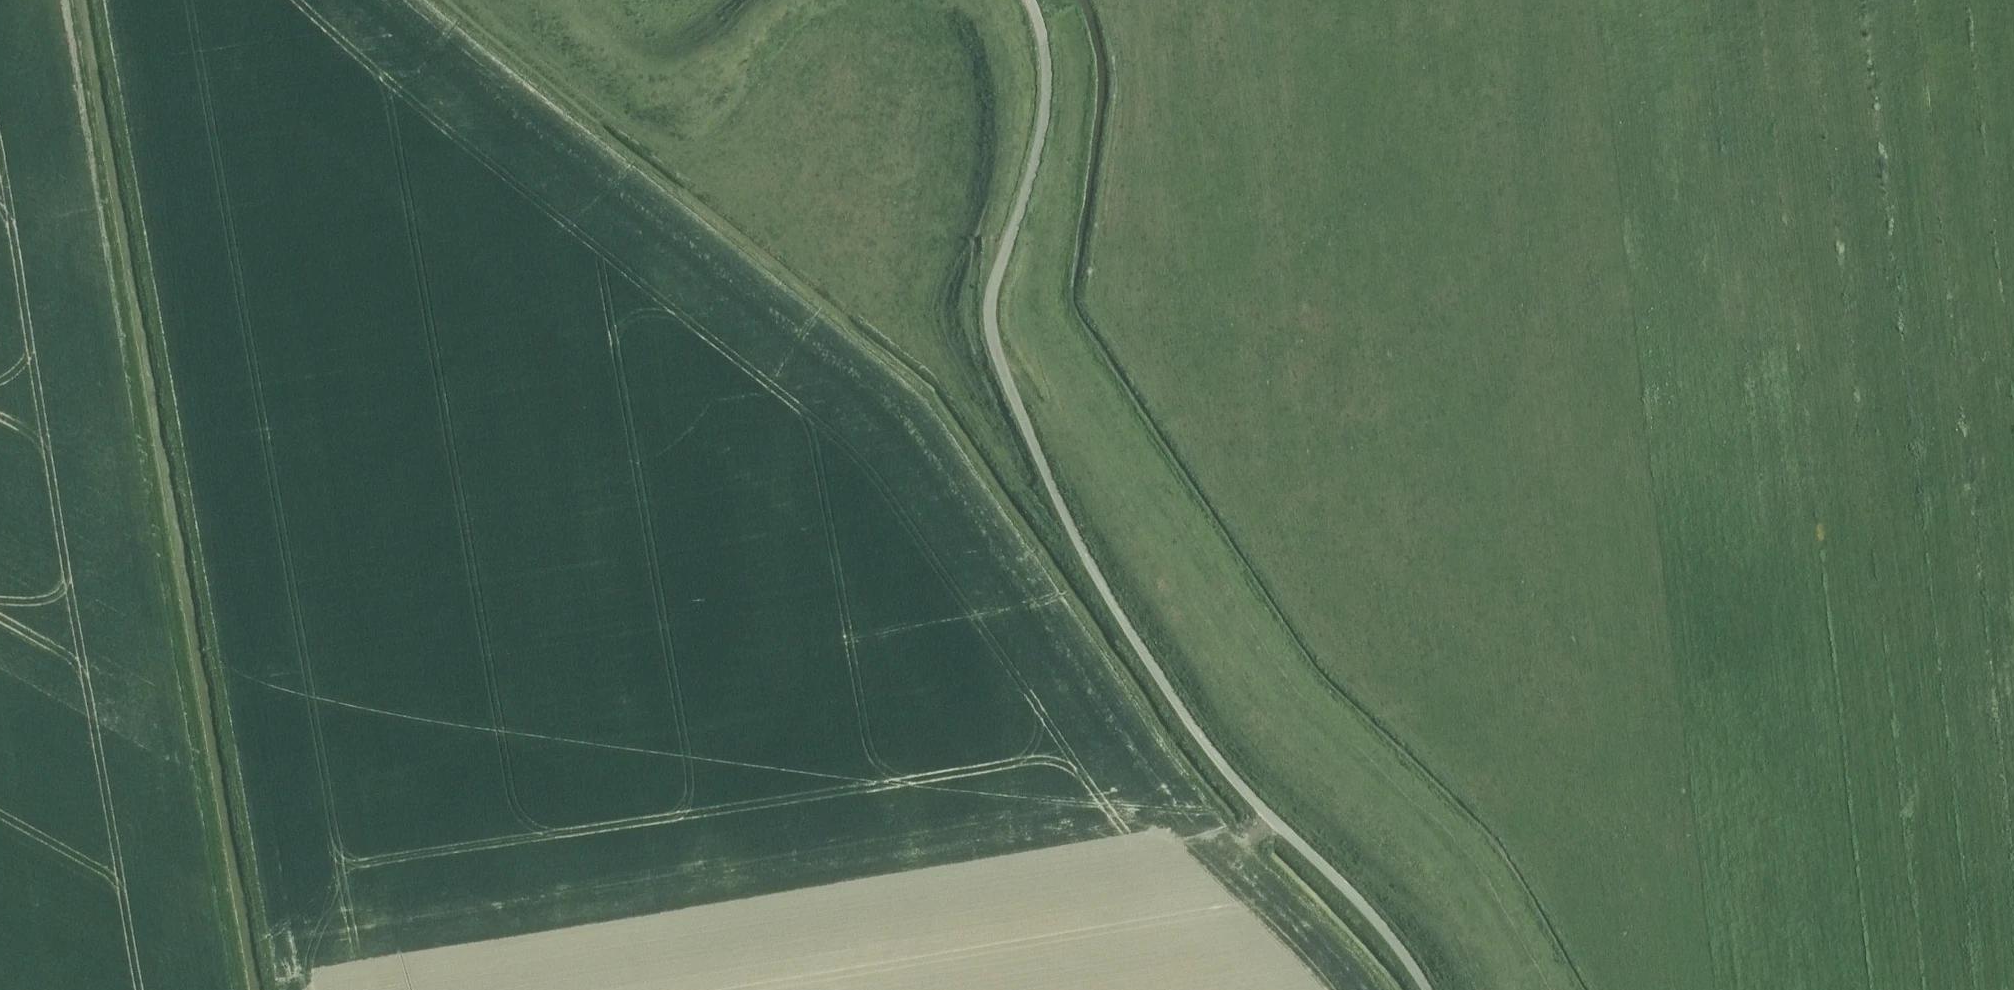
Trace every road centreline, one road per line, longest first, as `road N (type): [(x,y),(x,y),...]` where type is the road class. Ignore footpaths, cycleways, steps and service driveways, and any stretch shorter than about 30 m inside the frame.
road 1 (unclassified): [(1417,989),(1365,909),(1225,772),(1128,627),(1088,561),(995,348),(993,284),(1041,133),(1047,86),(1026,0)]

